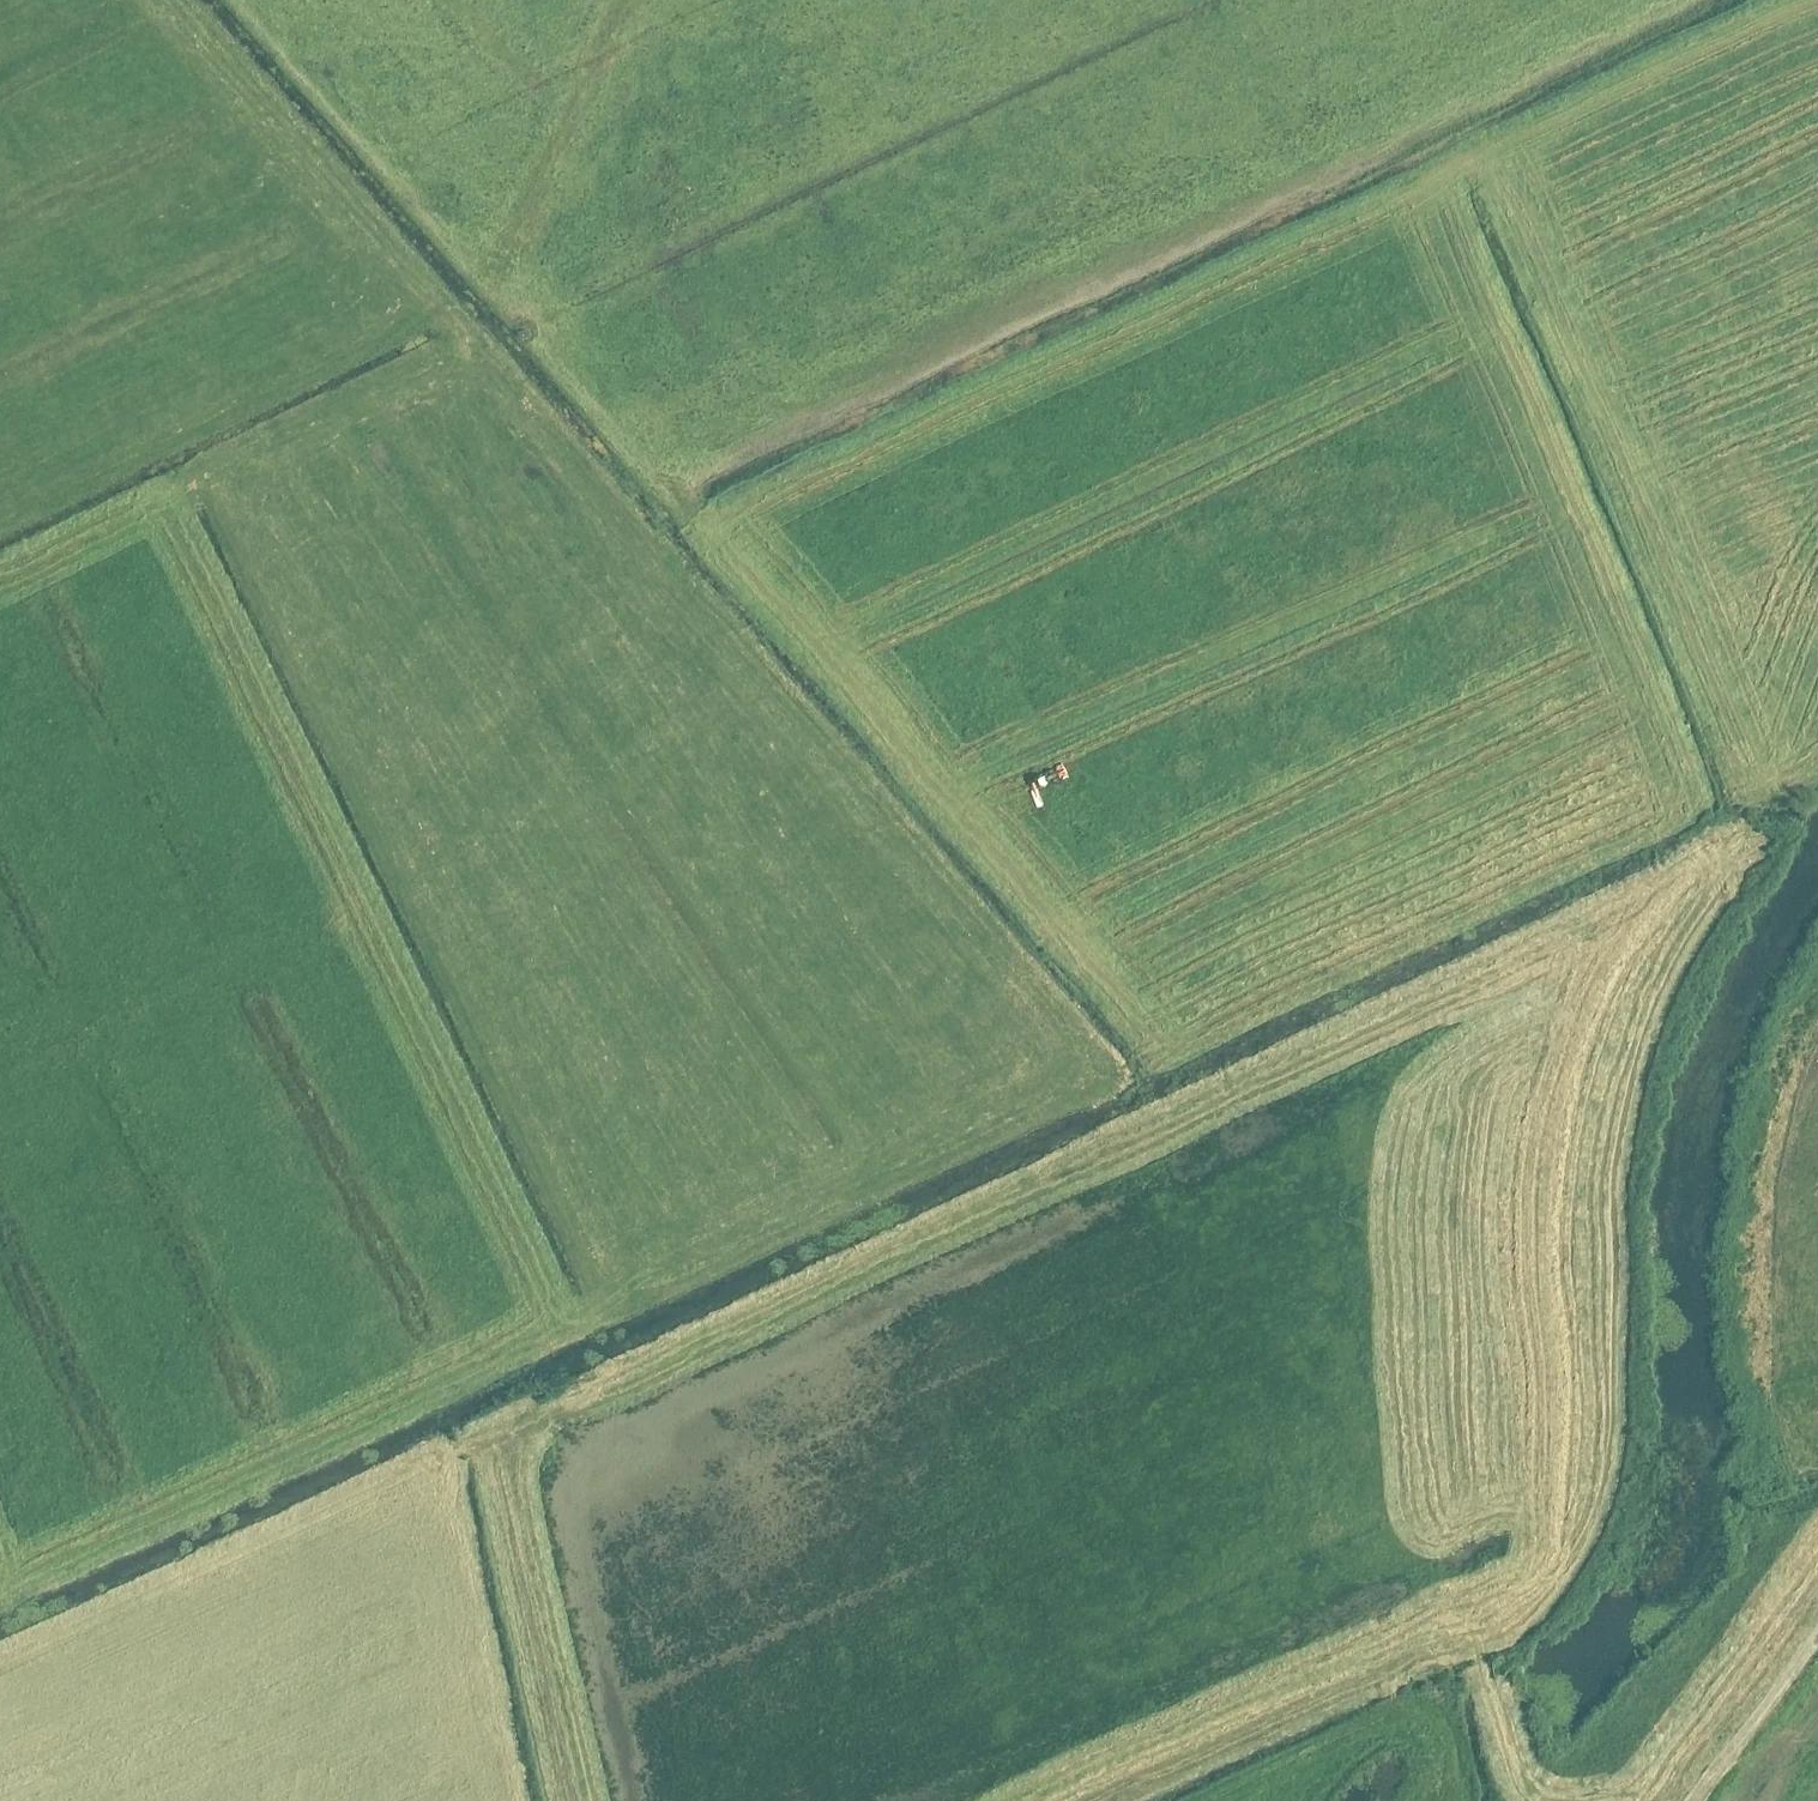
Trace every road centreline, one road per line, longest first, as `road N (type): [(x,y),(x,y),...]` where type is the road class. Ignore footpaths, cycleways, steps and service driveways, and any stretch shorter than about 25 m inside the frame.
road 1 (track): [(1694,1800),(1817,1634)]

